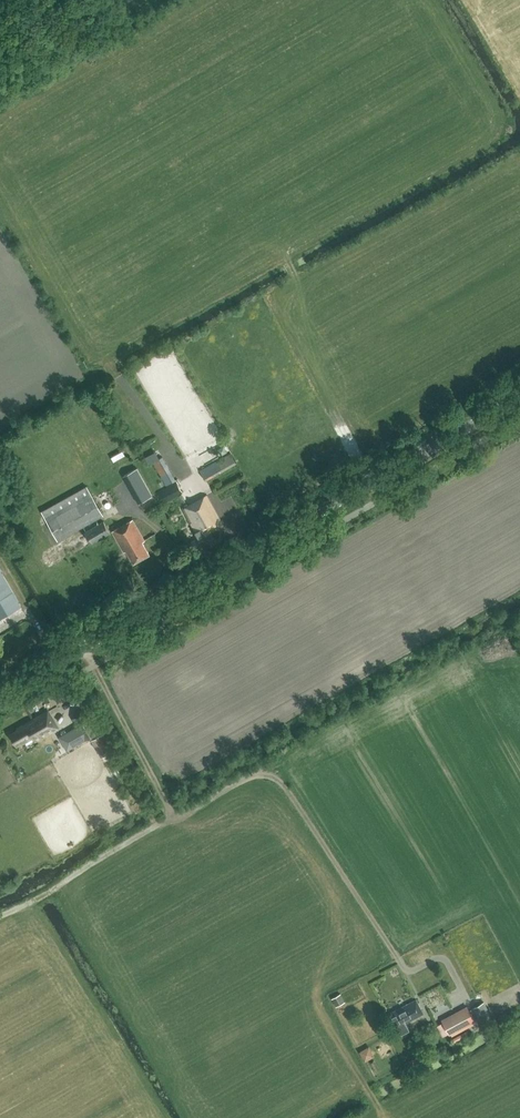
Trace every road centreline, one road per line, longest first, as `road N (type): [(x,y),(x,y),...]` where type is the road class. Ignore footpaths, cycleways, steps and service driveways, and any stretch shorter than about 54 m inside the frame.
road 1 (secondary): [(0,696),(519,398)]

